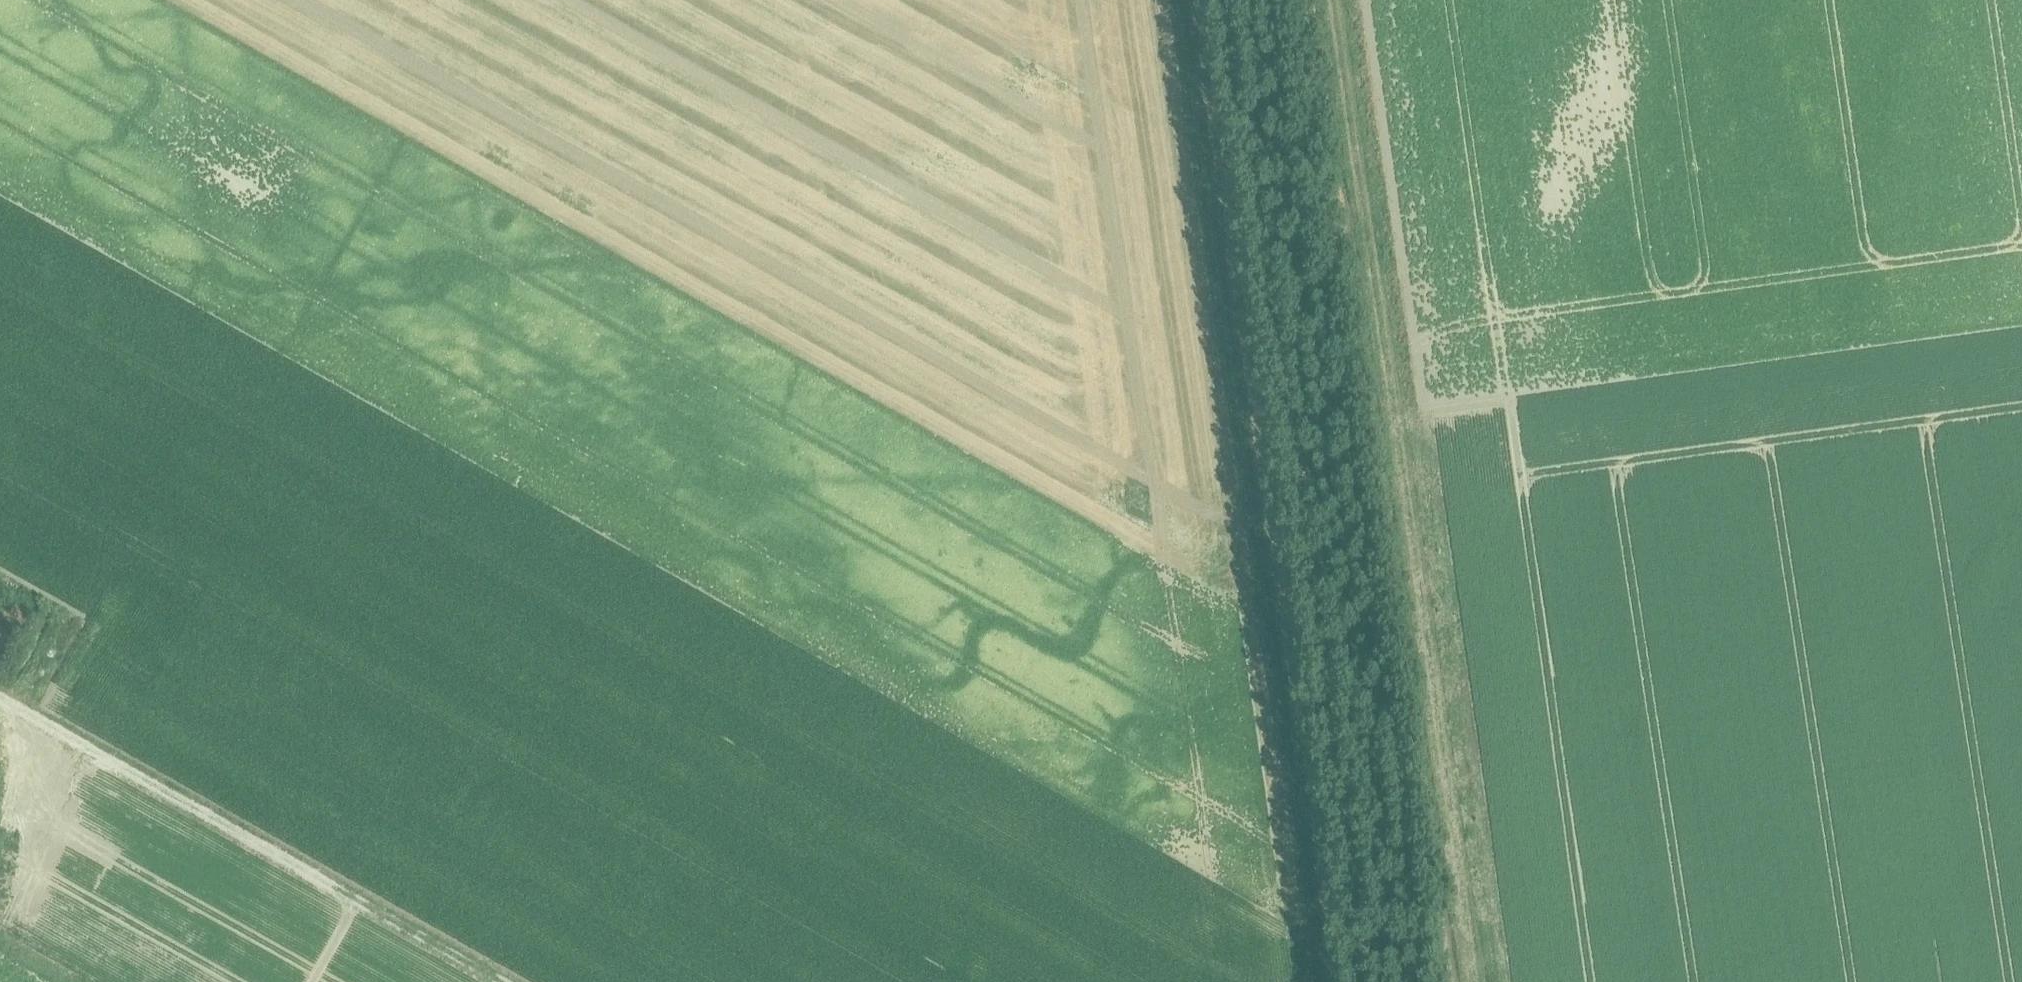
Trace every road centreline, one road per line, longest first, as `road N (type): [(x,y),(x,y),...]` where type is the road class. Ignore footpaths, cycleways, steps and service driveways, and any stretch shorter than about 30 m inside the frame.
road 1 (track): [(1361,981),(1226,0)]
road 2 (track): [(492,981),(0,707)]

